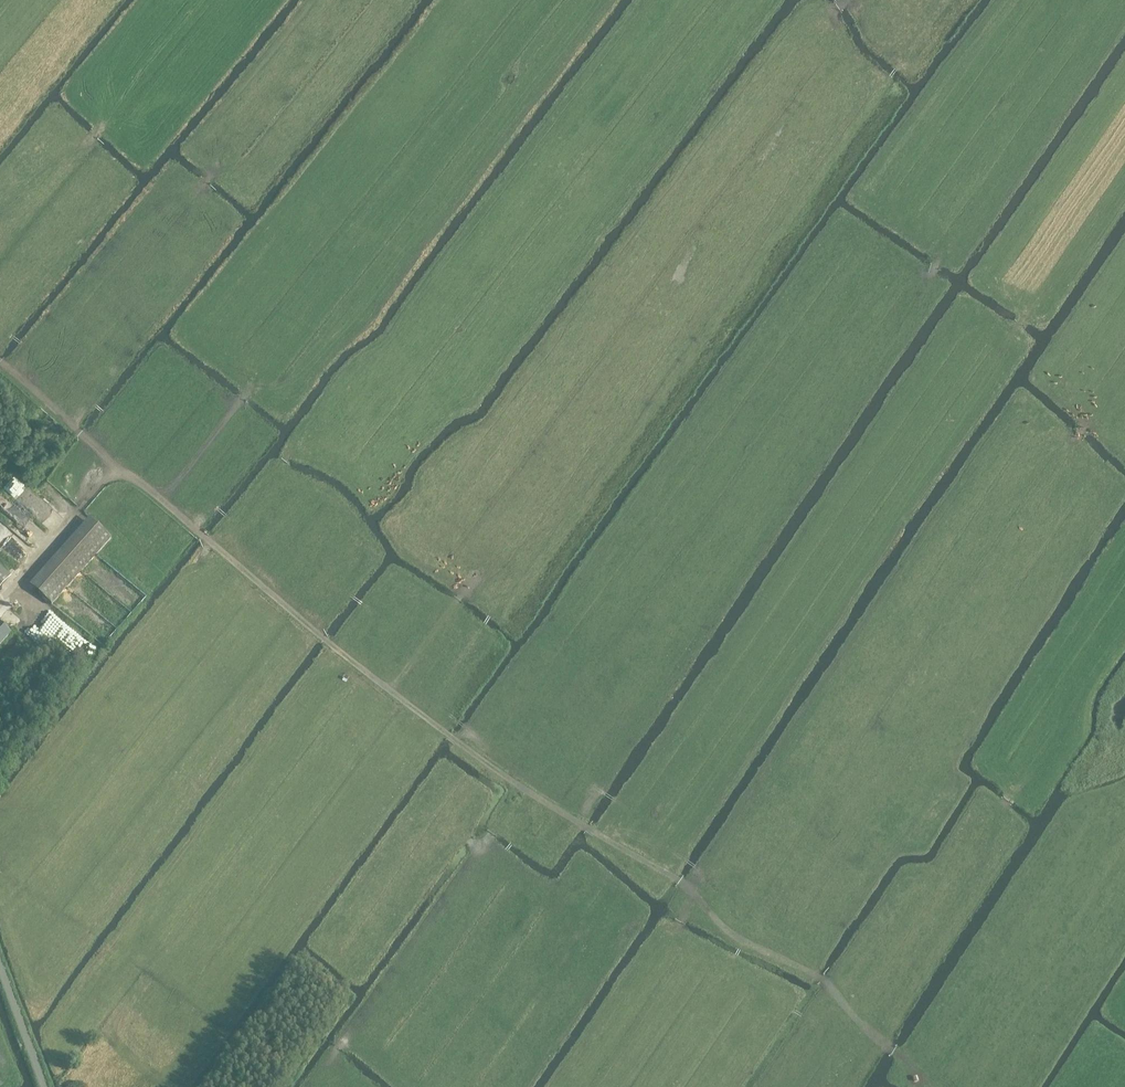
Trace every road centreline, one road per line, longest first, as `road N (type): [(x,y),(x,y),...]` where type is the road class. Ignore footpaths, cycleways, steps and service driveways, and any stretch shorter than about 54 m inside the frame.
road 1 (track): [(933,1086),(821,978),(726,930),(680,881),(521,789),(390,692)]
road 2 (track): [(390,692),(127,475),(106,477),(108,460),(0,361)]
road 3 (track): [(521,789),(307,1086)]
road 4 (track): [(106,477),(0,604)]
road 5 (track): [(390,692),(465,590)]
road 6 (unclassified): [(40,1086),(0,971)]

